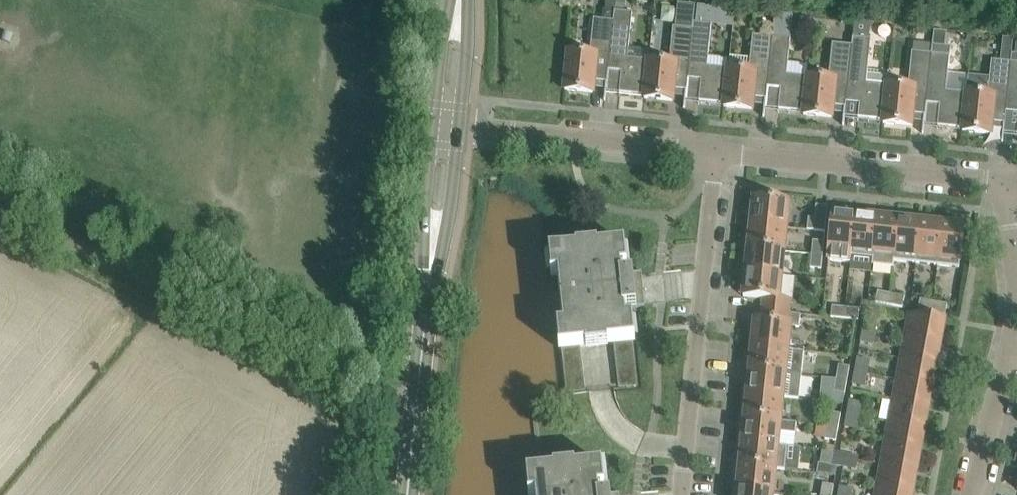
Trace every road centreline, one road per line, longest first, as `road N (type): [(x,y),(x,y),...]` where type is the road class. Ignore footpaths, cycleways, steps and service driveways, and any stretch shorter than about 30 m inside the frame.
road 1 (residential): [(681,494),(717,153)]
road 2 (residential): [(1007,183),(717,153)]
road 3 (residential): [(717,153),(458,127)]
road 4 (secondary): [(408,494),(434,242)]
road 5 (residential): [(972,494),(1016,307)]
road 6 (secondary): [(458,6),(440,41),(432,124)]
road 7 (secondary): [(458,127),(467,42),(458,6)]

